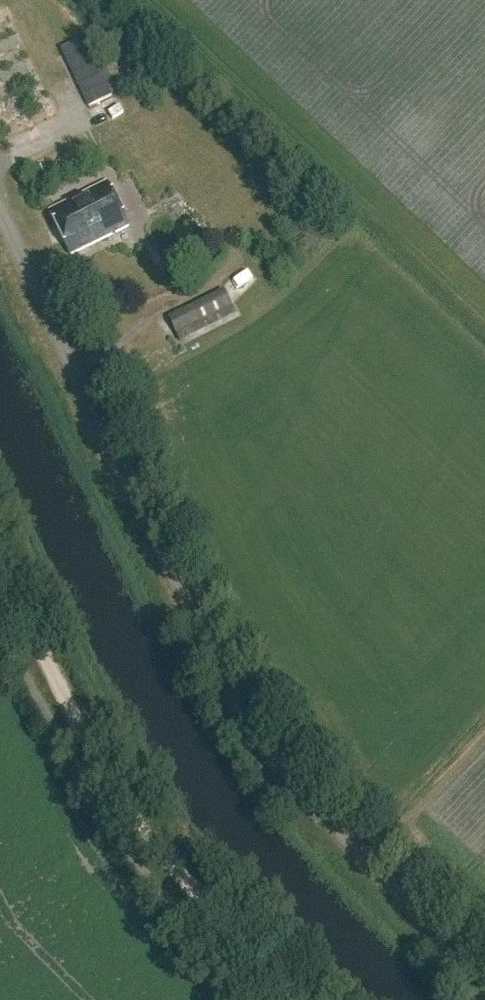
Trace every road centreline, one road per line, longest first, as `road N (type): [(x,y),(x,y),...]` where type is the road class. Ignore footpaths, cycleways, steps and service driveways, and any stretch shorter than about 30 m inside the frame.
road 1 (track): [(484,977),(367,862),(278,761),(211,648),(0,210)]
road 2 (track): [(0,572),(115,790),(210,913),(298,999)]

